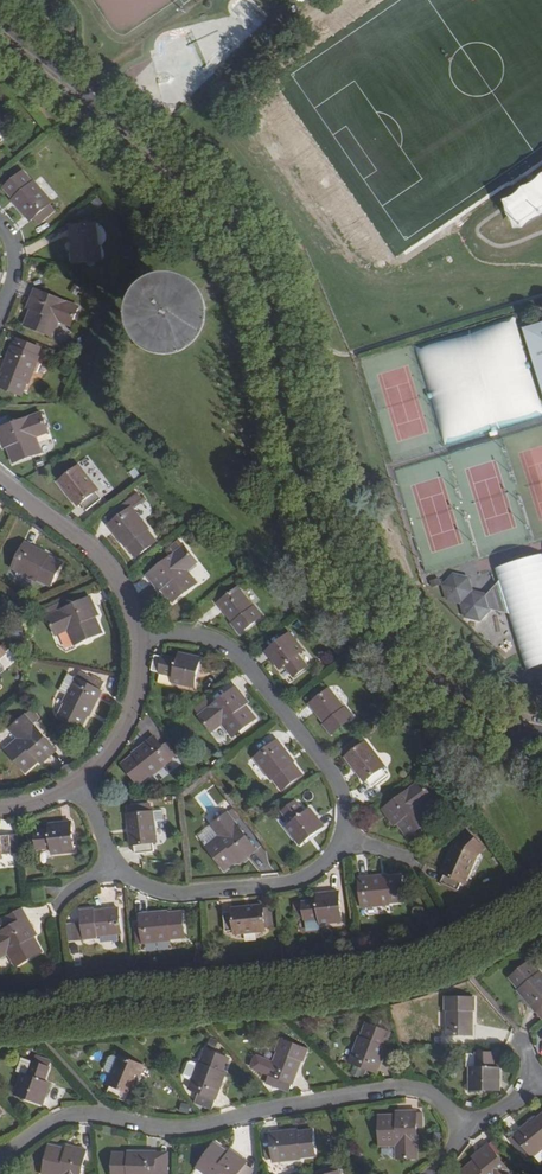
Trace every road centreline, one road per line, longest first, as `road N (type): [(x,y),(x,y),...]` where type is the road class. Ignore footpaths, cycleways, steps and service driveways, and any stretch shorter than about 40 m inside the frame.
road 1 (tertiary): [(541,730),(492,711),(447,678),(393,625),(351,567),(322,497),(277,293),(243,232),(0,22)]
road 2 (tertiary): [(0,39),(203,208),(241,251),(267,306),(316,520),(346,585),(441,690),(487,725),(541,745)]
road 3 (residential): [(0,1160),(72,1114),(194,1128),(394,1086),(419,1091),(469,1132)]
road 4 (residential): [(137,637),(197,636),(241,657),(337,782),(343,838)]
road 5 (residential): [(343,838),(317,870),(266,885),(172,892),(140,883),(114,862)]
road 6 (residential): [(0,482),(99,558),(120,586),(137,637)]
road 7 (residential): [(137,637),(127,717),(78,779)]

